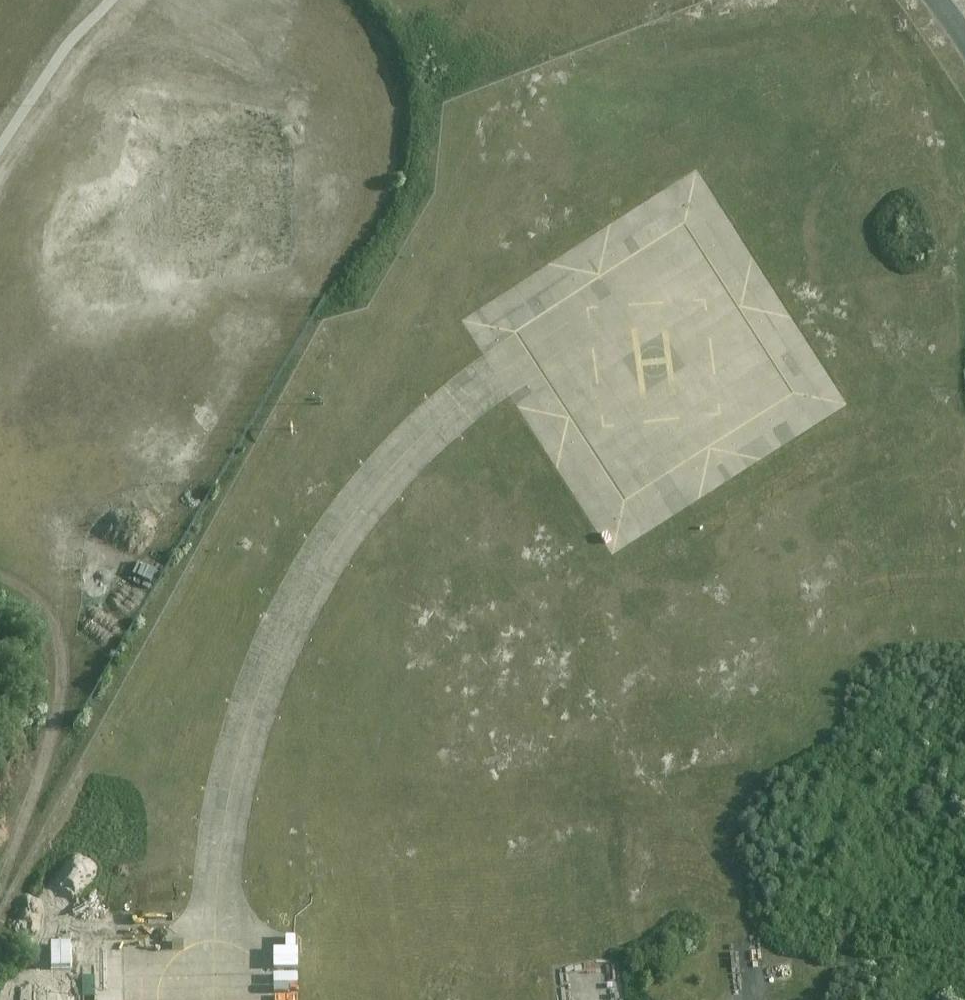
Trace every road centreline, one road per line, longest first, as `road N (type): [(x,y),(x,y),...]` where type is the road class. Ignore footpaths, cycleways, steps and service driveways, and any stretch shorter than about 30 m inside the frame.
road 1 (track): [(96,0),(0,133)]

